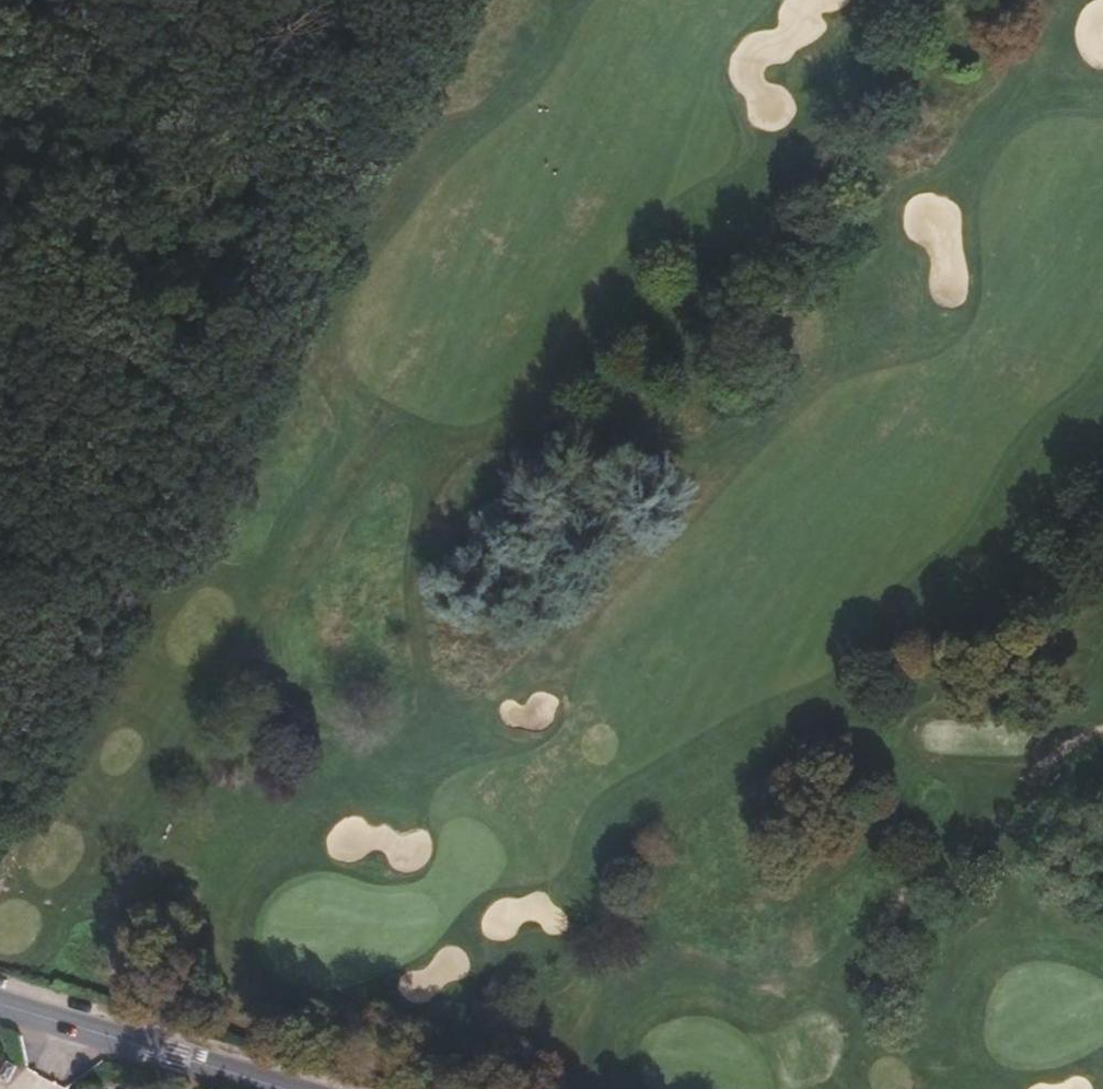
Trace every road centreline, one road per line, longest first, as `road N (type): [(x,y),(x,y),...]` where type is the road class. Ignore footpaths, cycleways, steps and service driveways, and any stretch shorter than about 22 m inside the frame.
road 1 (tertiary): [(287,1088),(0,1004)]

